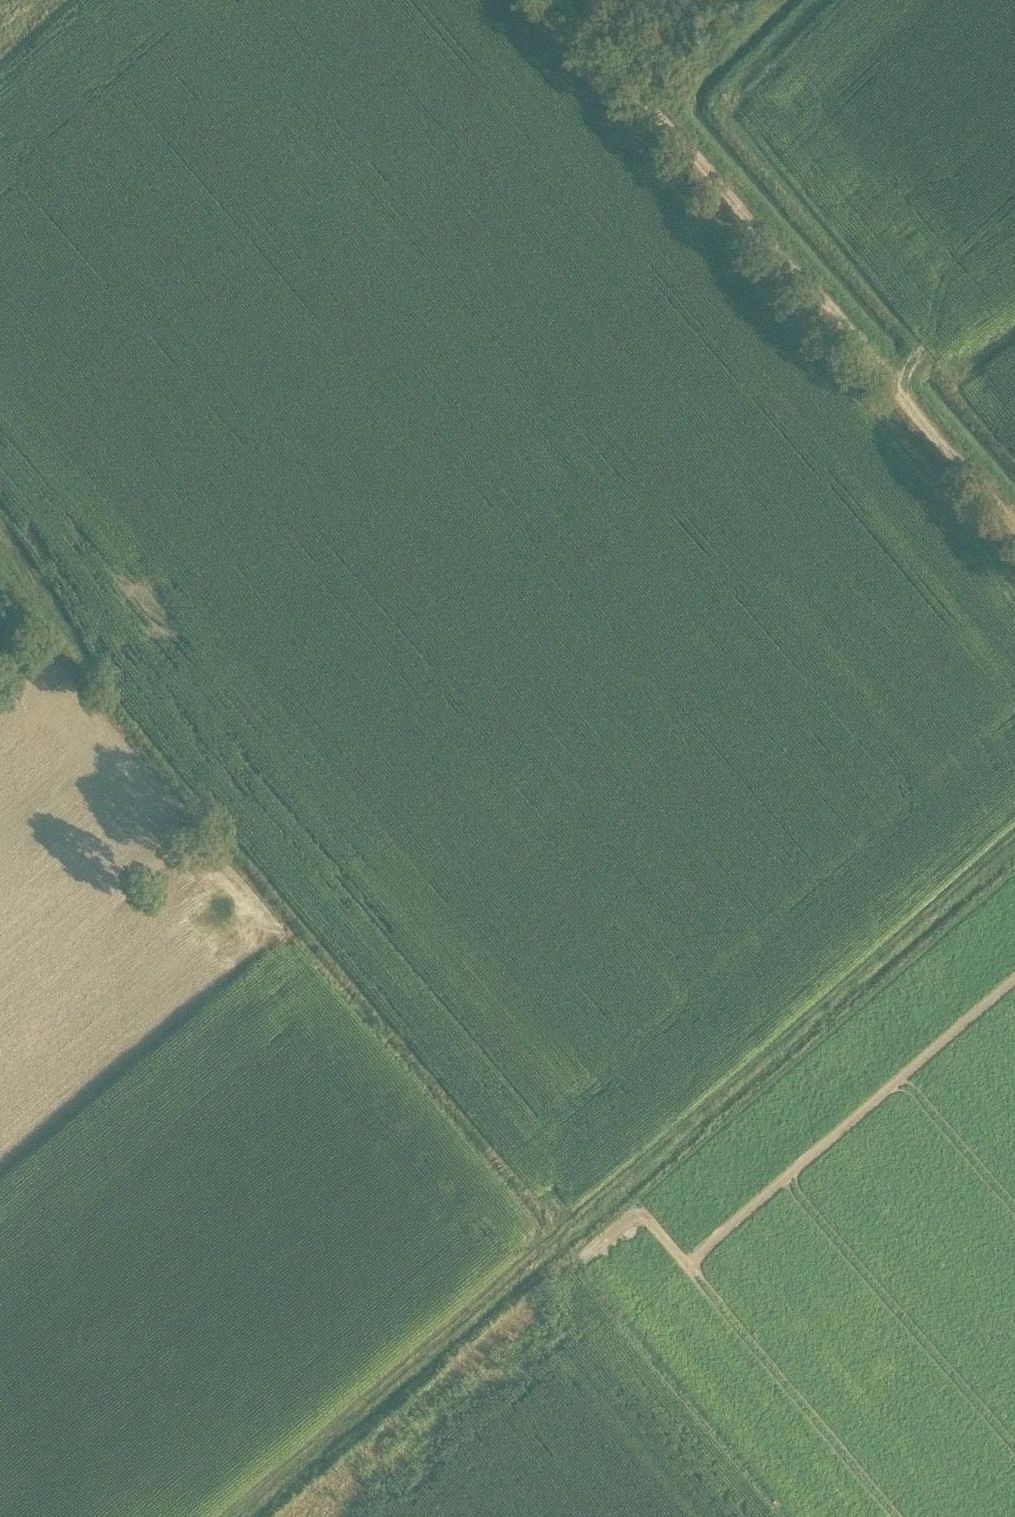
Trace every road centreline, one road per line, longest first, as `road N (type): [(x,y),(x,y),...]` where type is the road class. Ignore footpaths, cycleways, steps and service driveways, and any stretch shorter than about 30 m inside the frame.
road 1 (track): [(551,0),(1014,539)]

